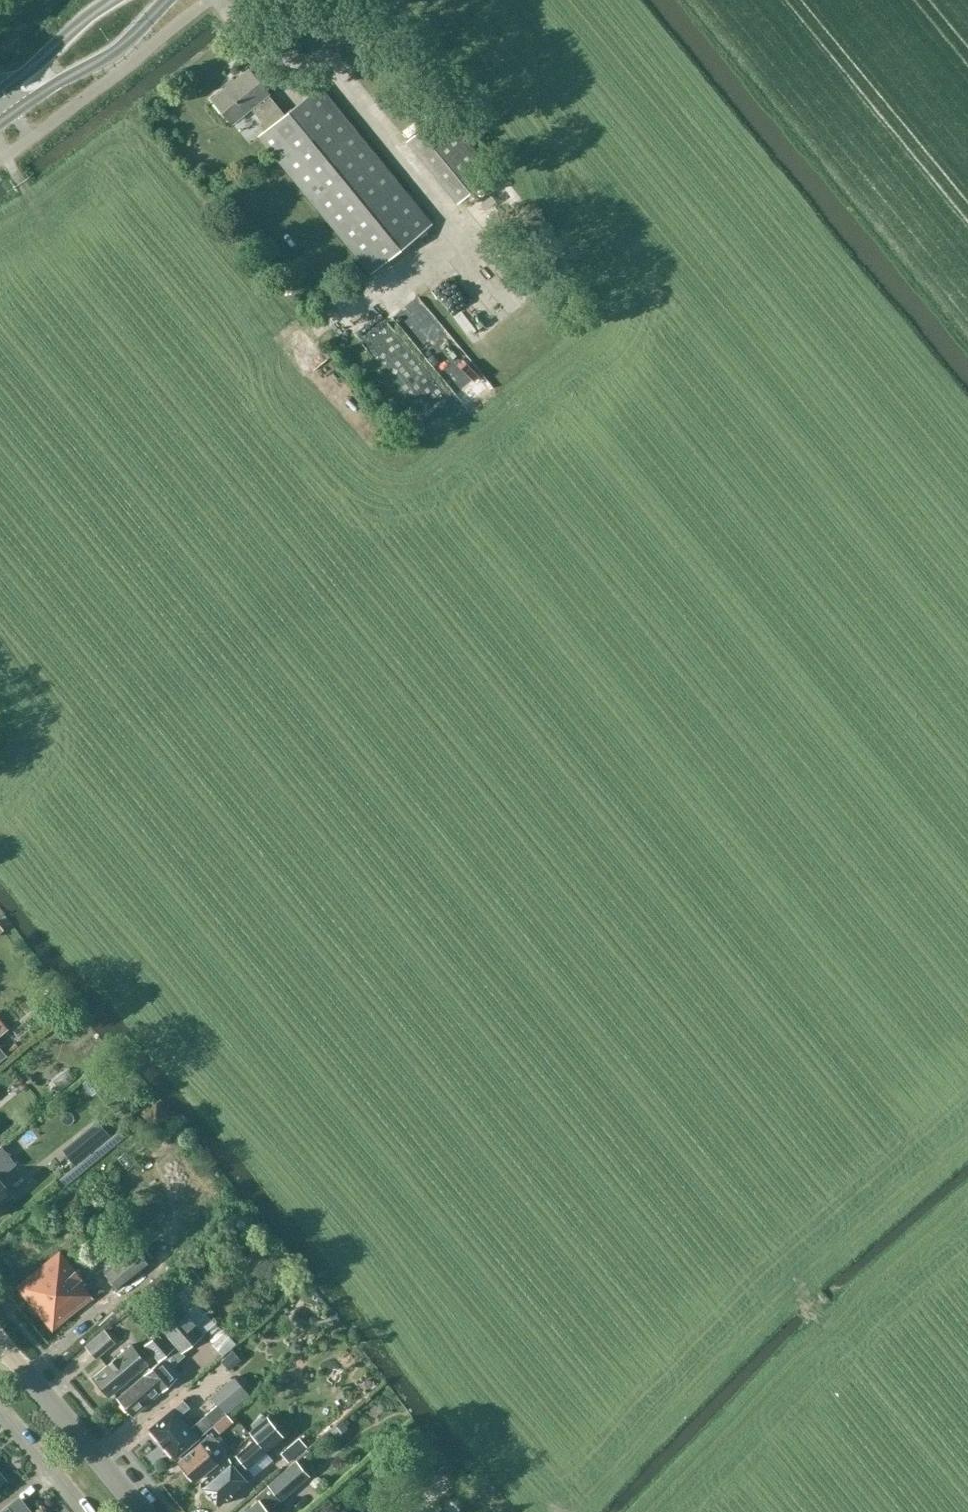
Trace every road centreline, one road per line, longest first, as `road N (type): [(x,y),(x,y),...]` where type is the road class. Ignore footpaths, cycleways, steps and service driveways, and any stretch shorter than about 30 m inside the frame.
road 1 (tertiary): [(141,1511),(0,1340)]
road 2 (tertiary): [(0,124),(115,51),(164,0)]
road 3 (tertiary): [(110,0),(0,93)]
road 4 (residential): [(0,1413),(81,1511)]

